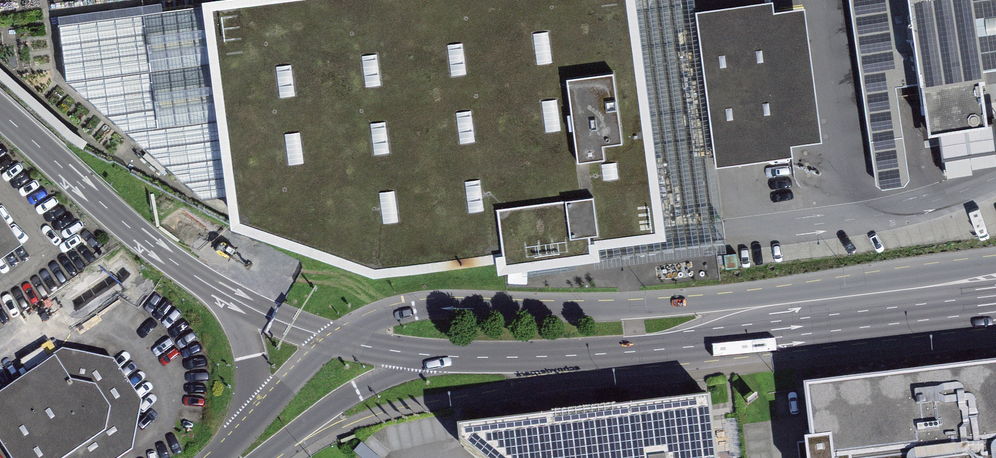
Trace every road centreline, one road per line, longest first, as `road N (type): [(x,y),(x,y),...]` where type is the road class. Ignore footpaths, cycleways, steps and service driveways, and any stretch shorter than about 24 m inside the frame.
road 1 (secondary): [(995,266),(681,306),(440,308),(381,319),(337,340)]
road 2 (secondary): [(467,357),(661,350),(995,304)]
road 3 (motorway): [(0,112),(188,271)]
road 4 (secondary): [(258,457),(357,390),(467,357)]
road 5 (motorway): [(188,271),(230,313),(251,356),(252,396),(231,446)]
road 6 (motorway): [(188,271),(273,318),(337,340)]
road 7 (secondary): [(337,340),(231,446)]
road 8 (secondary): [(337,340),(467,357)]

